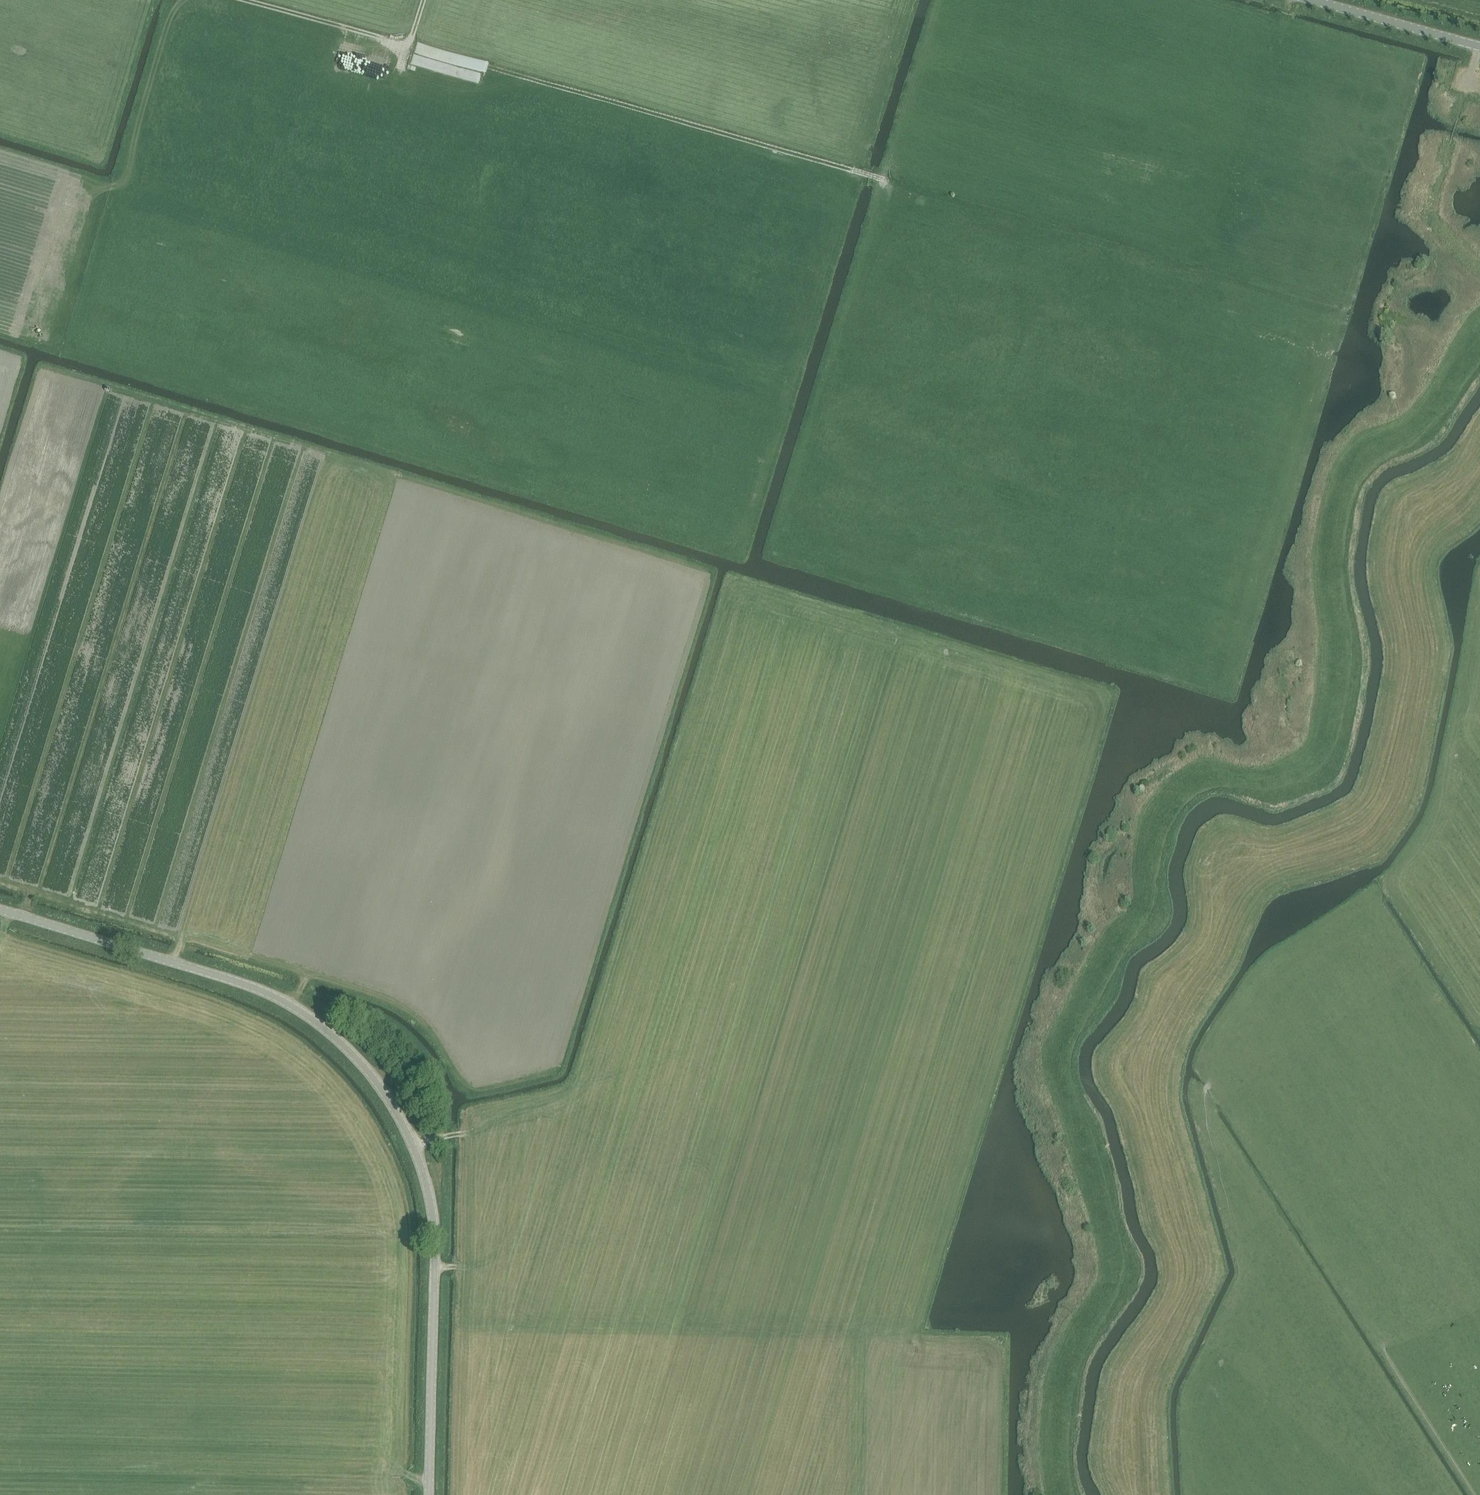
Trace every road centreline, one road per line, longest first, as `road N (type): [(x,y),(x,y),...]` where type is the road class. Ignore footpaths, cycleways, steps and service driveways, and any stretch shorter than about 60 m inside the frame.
road 1 (tertiary): [(429,1494),(433,1215),(407,1131),(379,1086),(327,1032),(280,1001),(0,908)]
road 2 (unclassified): [(1479,47),(1310,0)]

